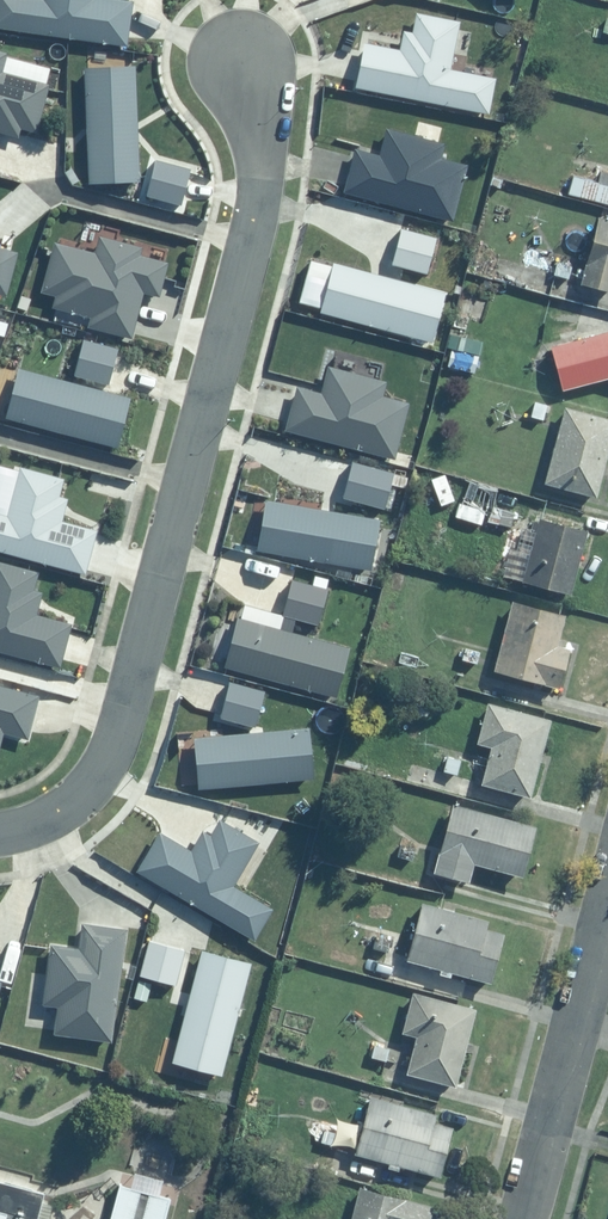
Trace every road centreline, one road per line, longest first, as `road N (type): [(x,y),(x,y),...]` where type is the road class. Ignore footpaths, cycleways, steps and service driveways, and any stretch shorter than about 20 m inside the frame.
road 1 (residential): [(0,832),(63,809),(95,776),(120,734),(259,197),(261,145),(245,65)]
road 2 (residential): [(526,1218),(607,916)]

